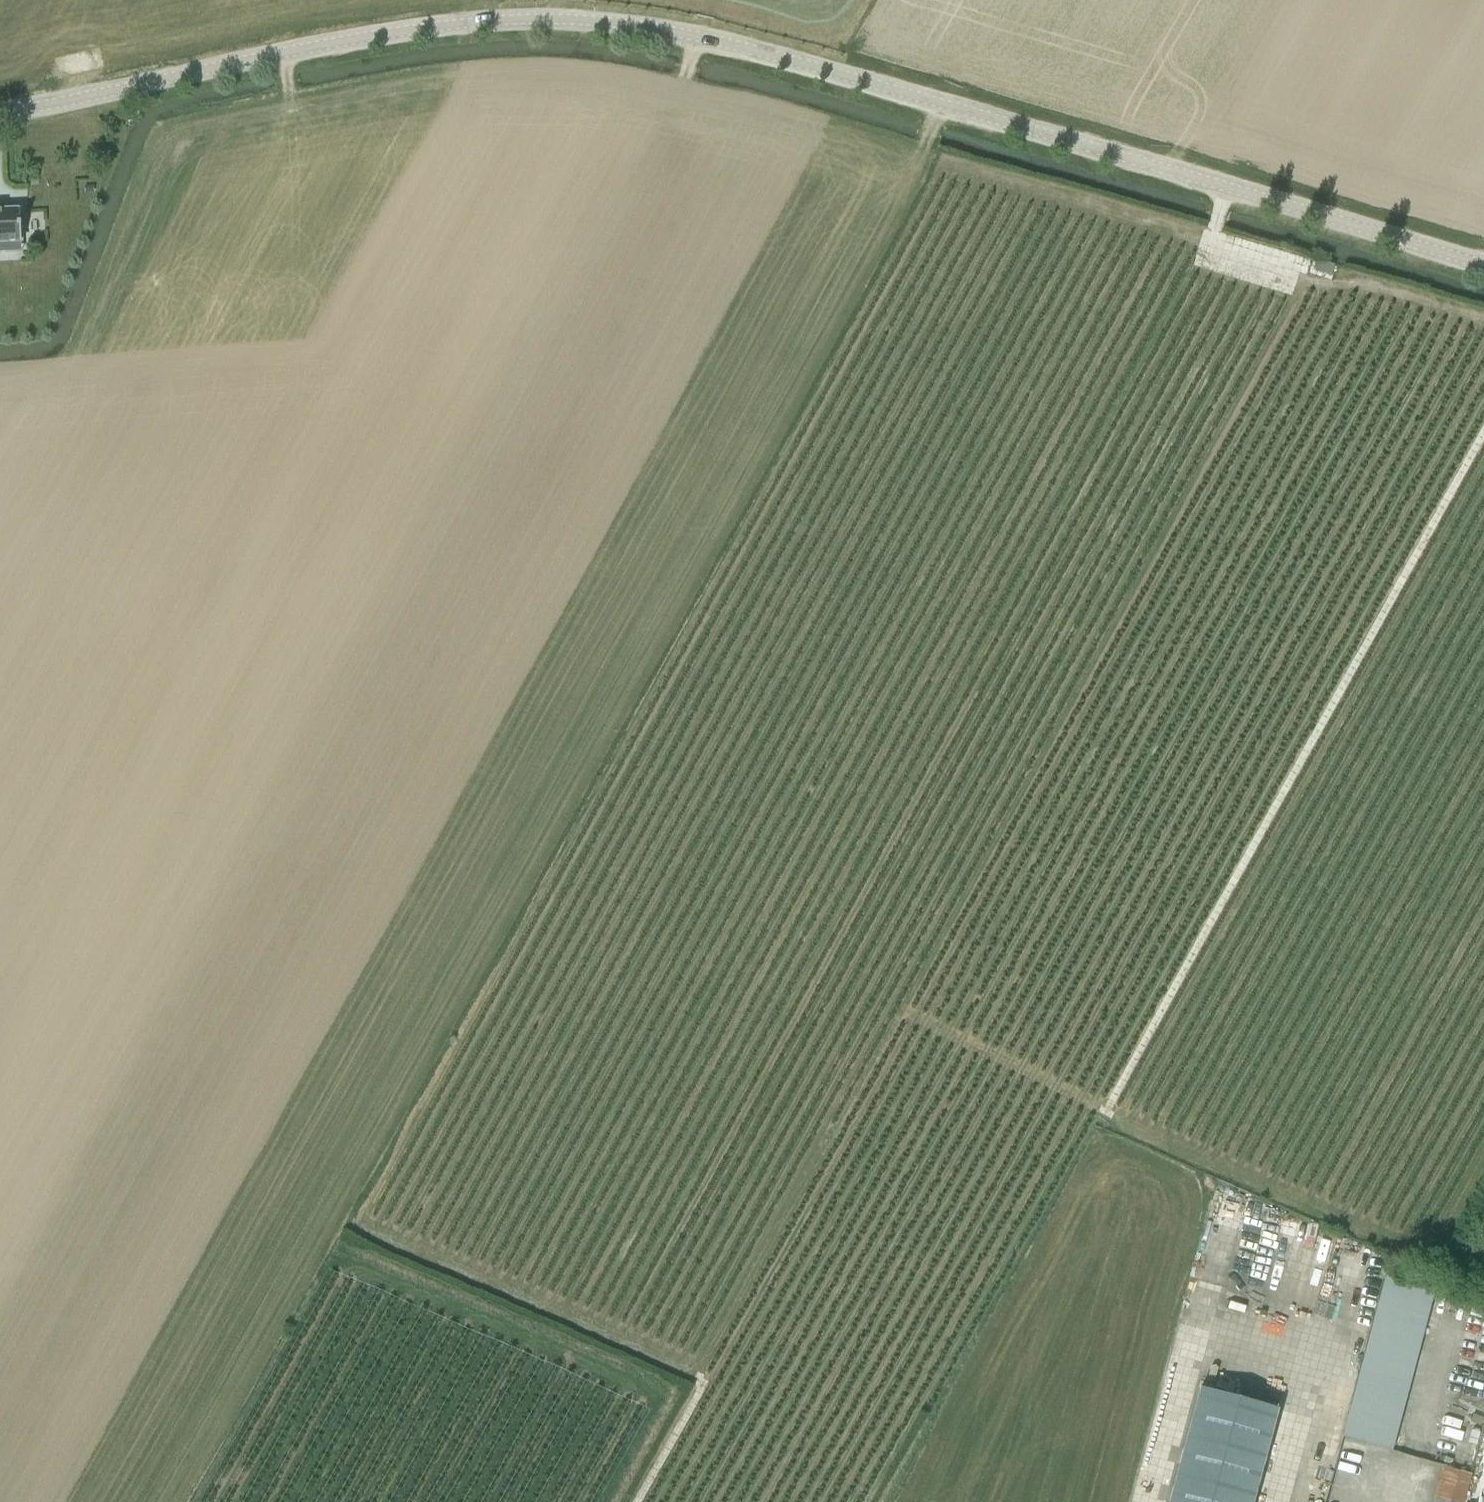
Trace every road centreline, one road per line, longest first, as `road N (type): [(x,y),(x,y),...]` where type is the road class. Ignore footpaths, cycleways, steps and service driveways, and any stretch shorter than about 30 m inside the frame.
road 1 (unclassified): [(1483,263),(742,46),(603,22),(527,18),(425,28),(0,110)]

